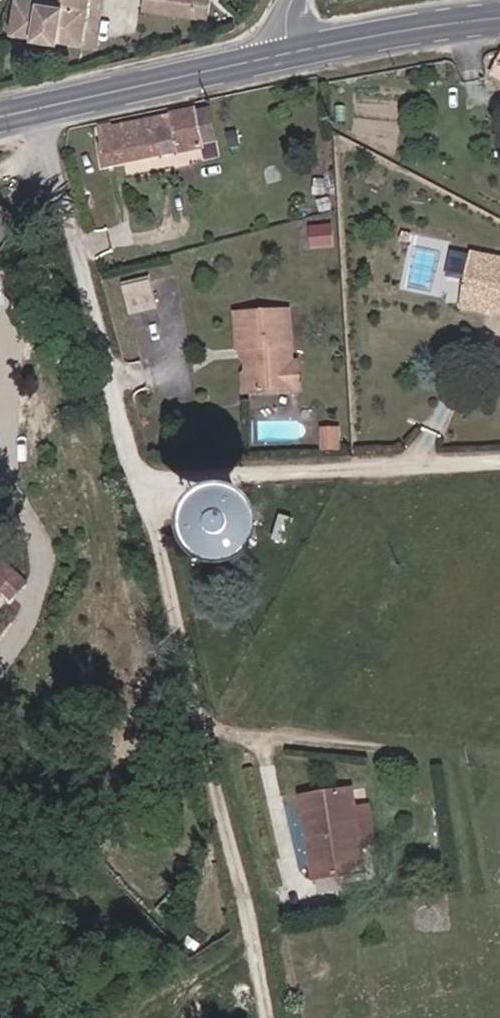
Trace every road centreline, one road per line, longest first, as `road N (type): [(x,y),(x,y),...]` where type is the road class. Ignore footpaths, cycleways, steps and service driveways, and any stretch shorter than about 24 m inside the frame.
road 1 (unclassified): [(48,106),(275,1017)]
road 2 (secondary): [(288,52),(48,106)]
road 3 (secondary): [(499,17),(288,52)]

